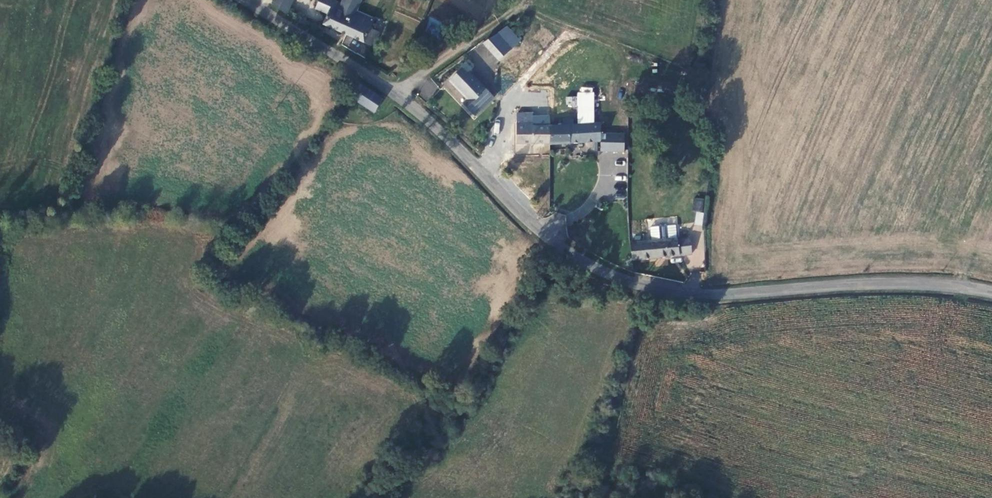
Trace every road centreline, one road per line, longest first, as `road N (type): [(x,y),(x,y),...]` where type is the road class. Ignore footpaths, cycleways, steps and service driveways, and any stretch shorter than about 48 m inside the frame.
road 1 (unclassified): [(247,0),(396,92),(513,209),(605,274),(653,291),(713,297),(873,284),(991,292)]
road 2 (track): [(396,92),(527,0)]

